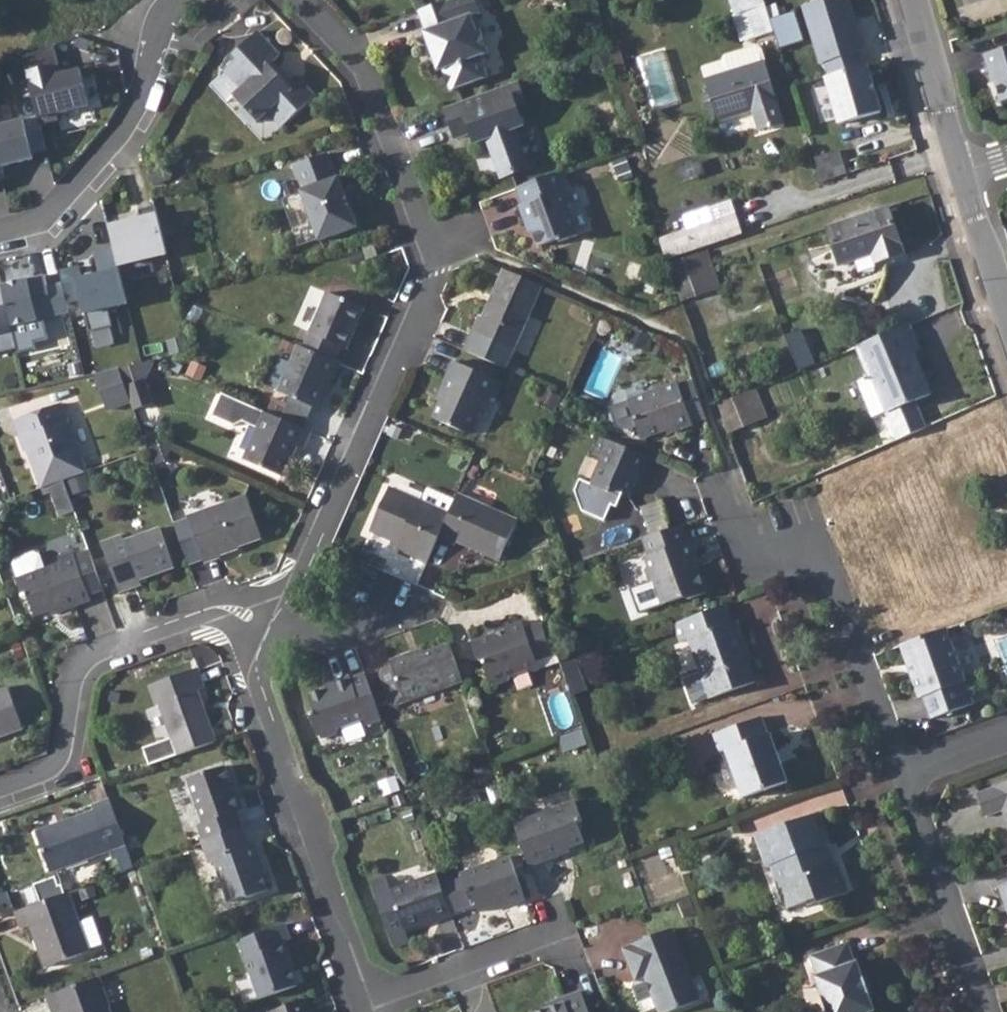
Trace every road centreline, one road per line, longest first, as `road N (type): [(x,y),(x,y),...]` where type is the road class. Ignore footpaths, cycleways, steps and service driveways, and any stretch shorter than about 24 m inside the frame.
road 1 (residential): [(273,630),(437,274),(366,72),(297,0)]
road 2 (residential): [(904,774),(816,540),(748,565),(719,482)]
road 3 (residential): [(362,1007),(251,683),(273,630)]
road 4 (residential): [(0,789),(53,765),(69,679),(87,656),(207,614),(273,630)]
road 5 (residential): [(989,1011),(904,774)]
road 6 (residential): [(570,964),(558,939),(362,1007)]
road 7 (residential): [(0,231),(35,223),(59,200),(126,119),(145,74)]
road 8 (residential): [(961,177),(913,0)]
road 9 (residential): [(273,630),(332,648),(400,610)]
road 10 (residential): [(1006,304),(961,177)]

